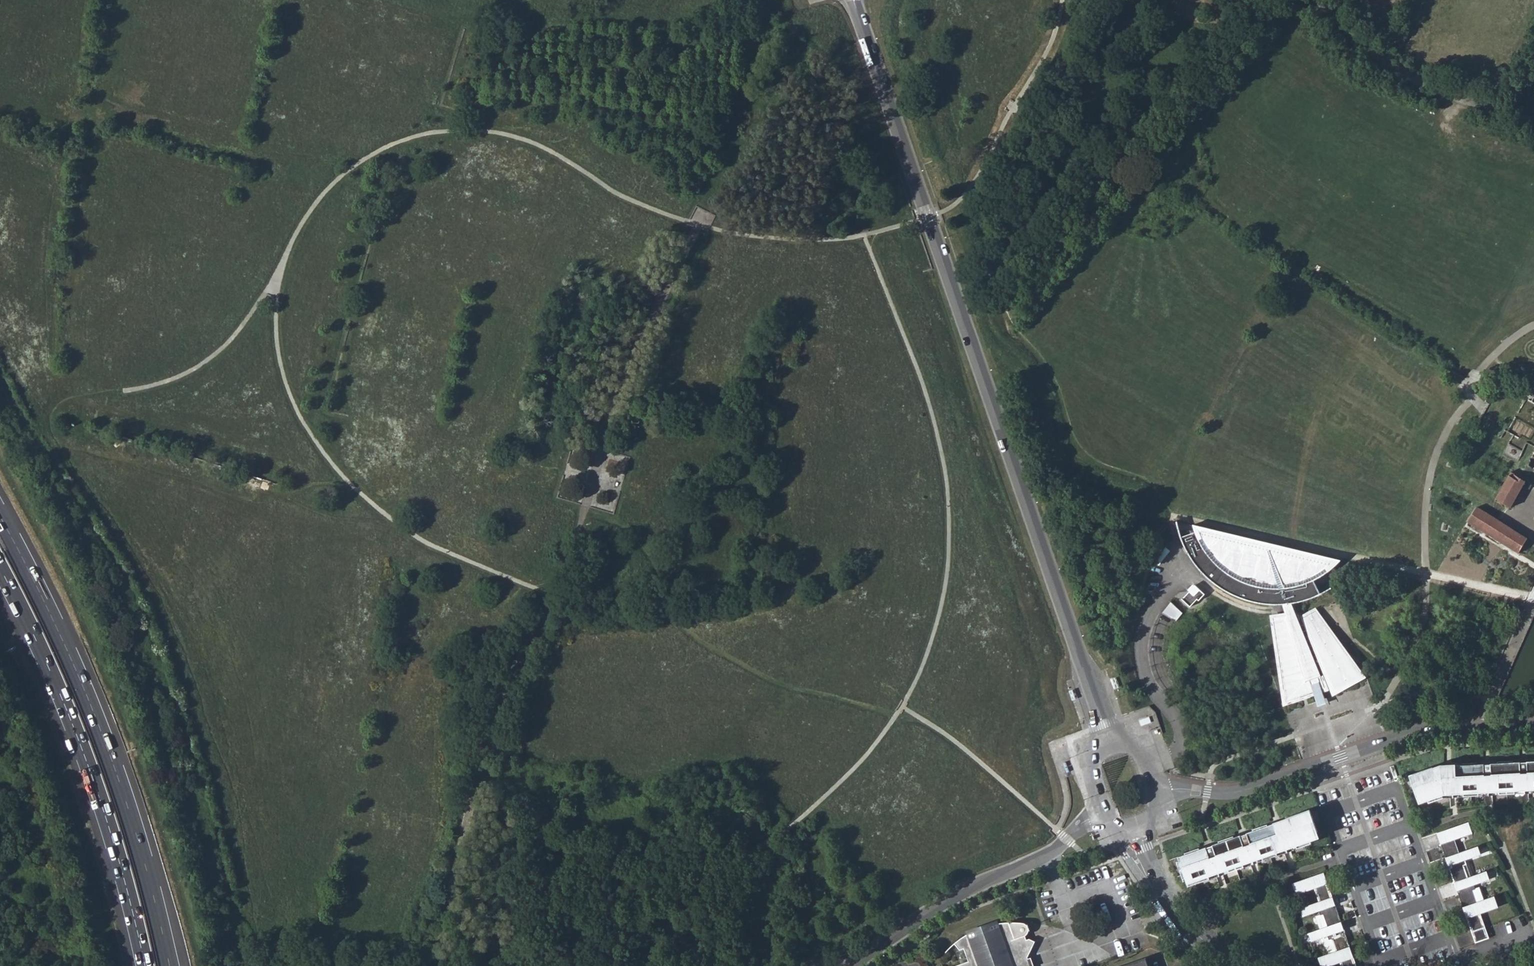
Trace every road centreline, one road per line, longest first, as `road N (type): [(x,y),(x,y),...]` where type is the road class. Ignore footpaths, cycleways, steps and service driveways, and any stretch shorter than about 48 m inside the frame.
road 1 (tertiary): [(1110,744),(853,0)]
road 2 (trunk): [(169,965),(110,757),(0,516)]
road 3 (residential): [(1465,965),(1402,786),(1323,812),(1376,965)]
road 4 (trunk): [(0,568),(90,770),(145,965)]
road 5 (tertiary): [(1154,785),(1236,792),(1396,737),(1533,725)]
road 6 (tertiary): [(1102,810),(1047,856),(951,897),(849,965)]
road 7 (residential): [(1138,826),(1163,895),(1203,942),(1237,965)]

